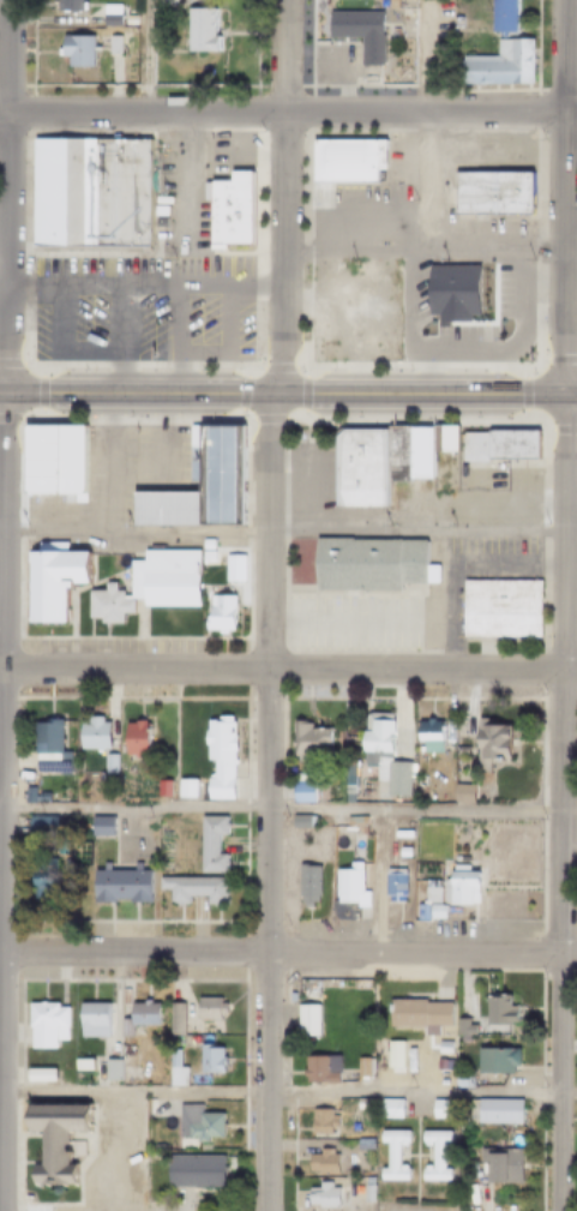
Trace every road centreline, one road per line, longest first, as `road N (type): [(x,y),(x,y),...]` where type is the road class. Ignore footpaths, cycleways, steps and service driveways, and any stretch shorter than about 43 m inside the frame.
road 1 (residential): [(263,1210),(265,395)]
road 2 (tertiary): [(555,1210),(563,396)]
road 3 (residential): [(576,675),(0,670)]
road 4 (primary): [(576,396),(0,395)]
road 5 (residential): [(0,951),(576,952)]
road 6 (residential): [(576,112),(0,112)]
road 7 (tertiary): [(563,396),(565,0)]
road 8 (residential): [(1,395),(4,0)]
road 9 (residential): [(280,395),(280,0)]
road 10 (residential): [(0,529),(1,395)]

